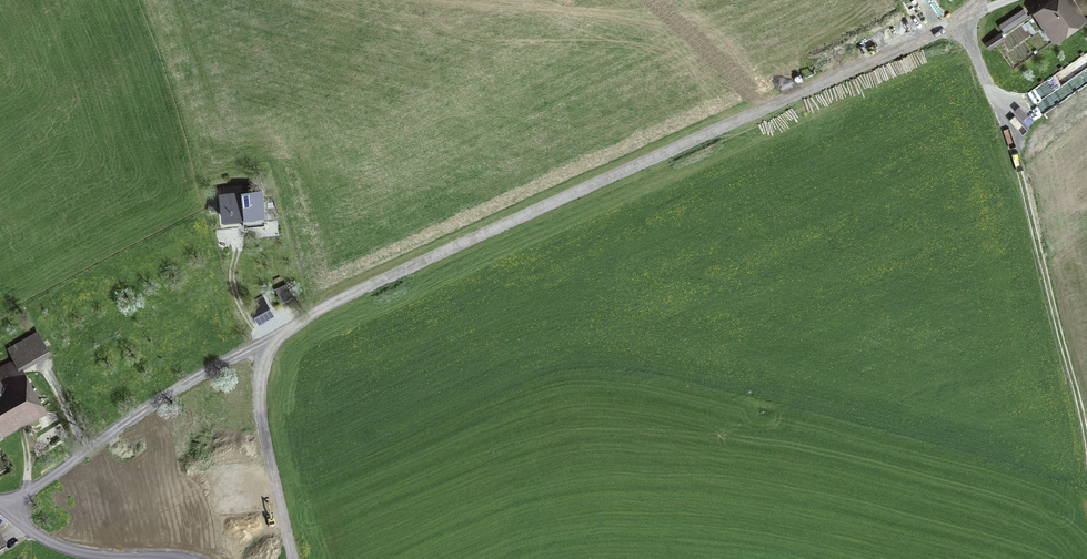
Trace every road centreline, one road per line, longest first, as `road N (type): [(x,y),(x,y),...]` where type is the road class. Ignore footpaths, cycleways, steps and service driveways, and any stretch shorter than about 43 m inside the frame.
road 1 (unclassified): [(982,0),(909,46),(357,291),(273,338)]
road 2 (track): [(1086,437),(1019,170),(980,78),(968,12),(1007,0)]
road 3 (unclassified): [(0,502),(25,495),(124,424),(273,338)]
road 4 (unclassified): [(292,558),(259,393),(273,338)]
road 5 (unclassified): [(186,558),(83,555),(33,534),(0,508)]

